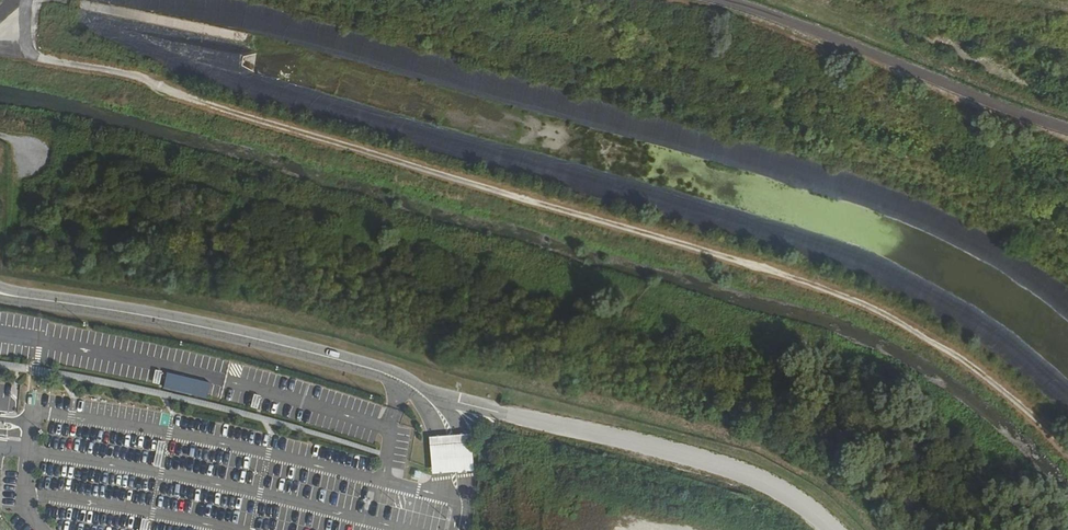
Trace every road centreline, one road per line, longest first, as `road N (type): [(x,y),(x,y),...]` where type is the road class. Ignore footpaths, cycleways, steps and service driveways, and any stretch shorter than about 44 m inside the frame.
road 1 (track): [(0,53),(139,77),(216,111),(861,303),(937,344),(1067,447)]
road 2 (track): [(834,529),(769,486),(693,460),(425,395)]

